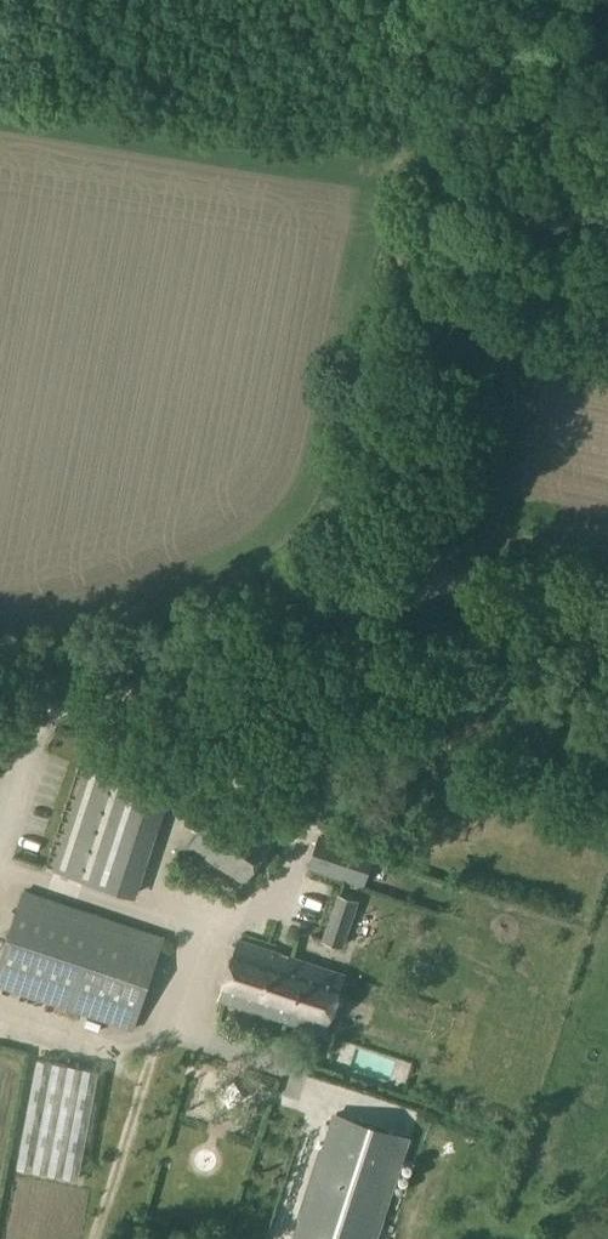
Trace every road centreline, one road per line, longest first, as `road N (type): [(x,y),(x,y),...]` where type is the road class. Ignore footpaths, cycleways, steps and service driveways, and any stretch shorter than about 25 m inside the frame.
road 1 (track): [(425,575),(420,400),(397,222),(399,148),(0,89)]
road 2 (track): [(607,621),(425,575),(291,620),(114,696),(0,704)]
road 3 (track): [(404,0),(399,148)]

